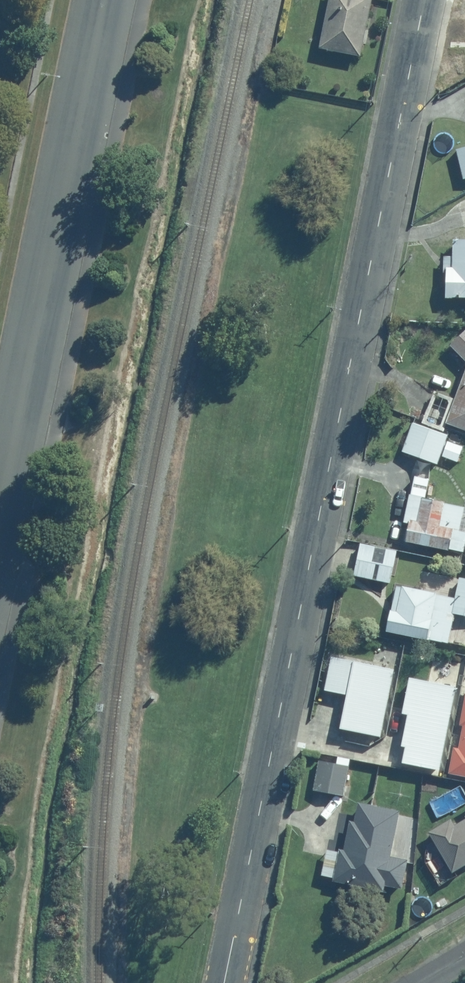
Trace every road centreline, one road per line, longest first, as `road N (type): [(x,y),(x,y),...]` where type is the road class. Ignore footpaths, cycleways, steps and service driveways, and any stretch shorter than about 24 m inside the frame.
road 1 (residential): [(424,0),(224,982)]
road 2 (secondary): [(0,492),(102,0)]

